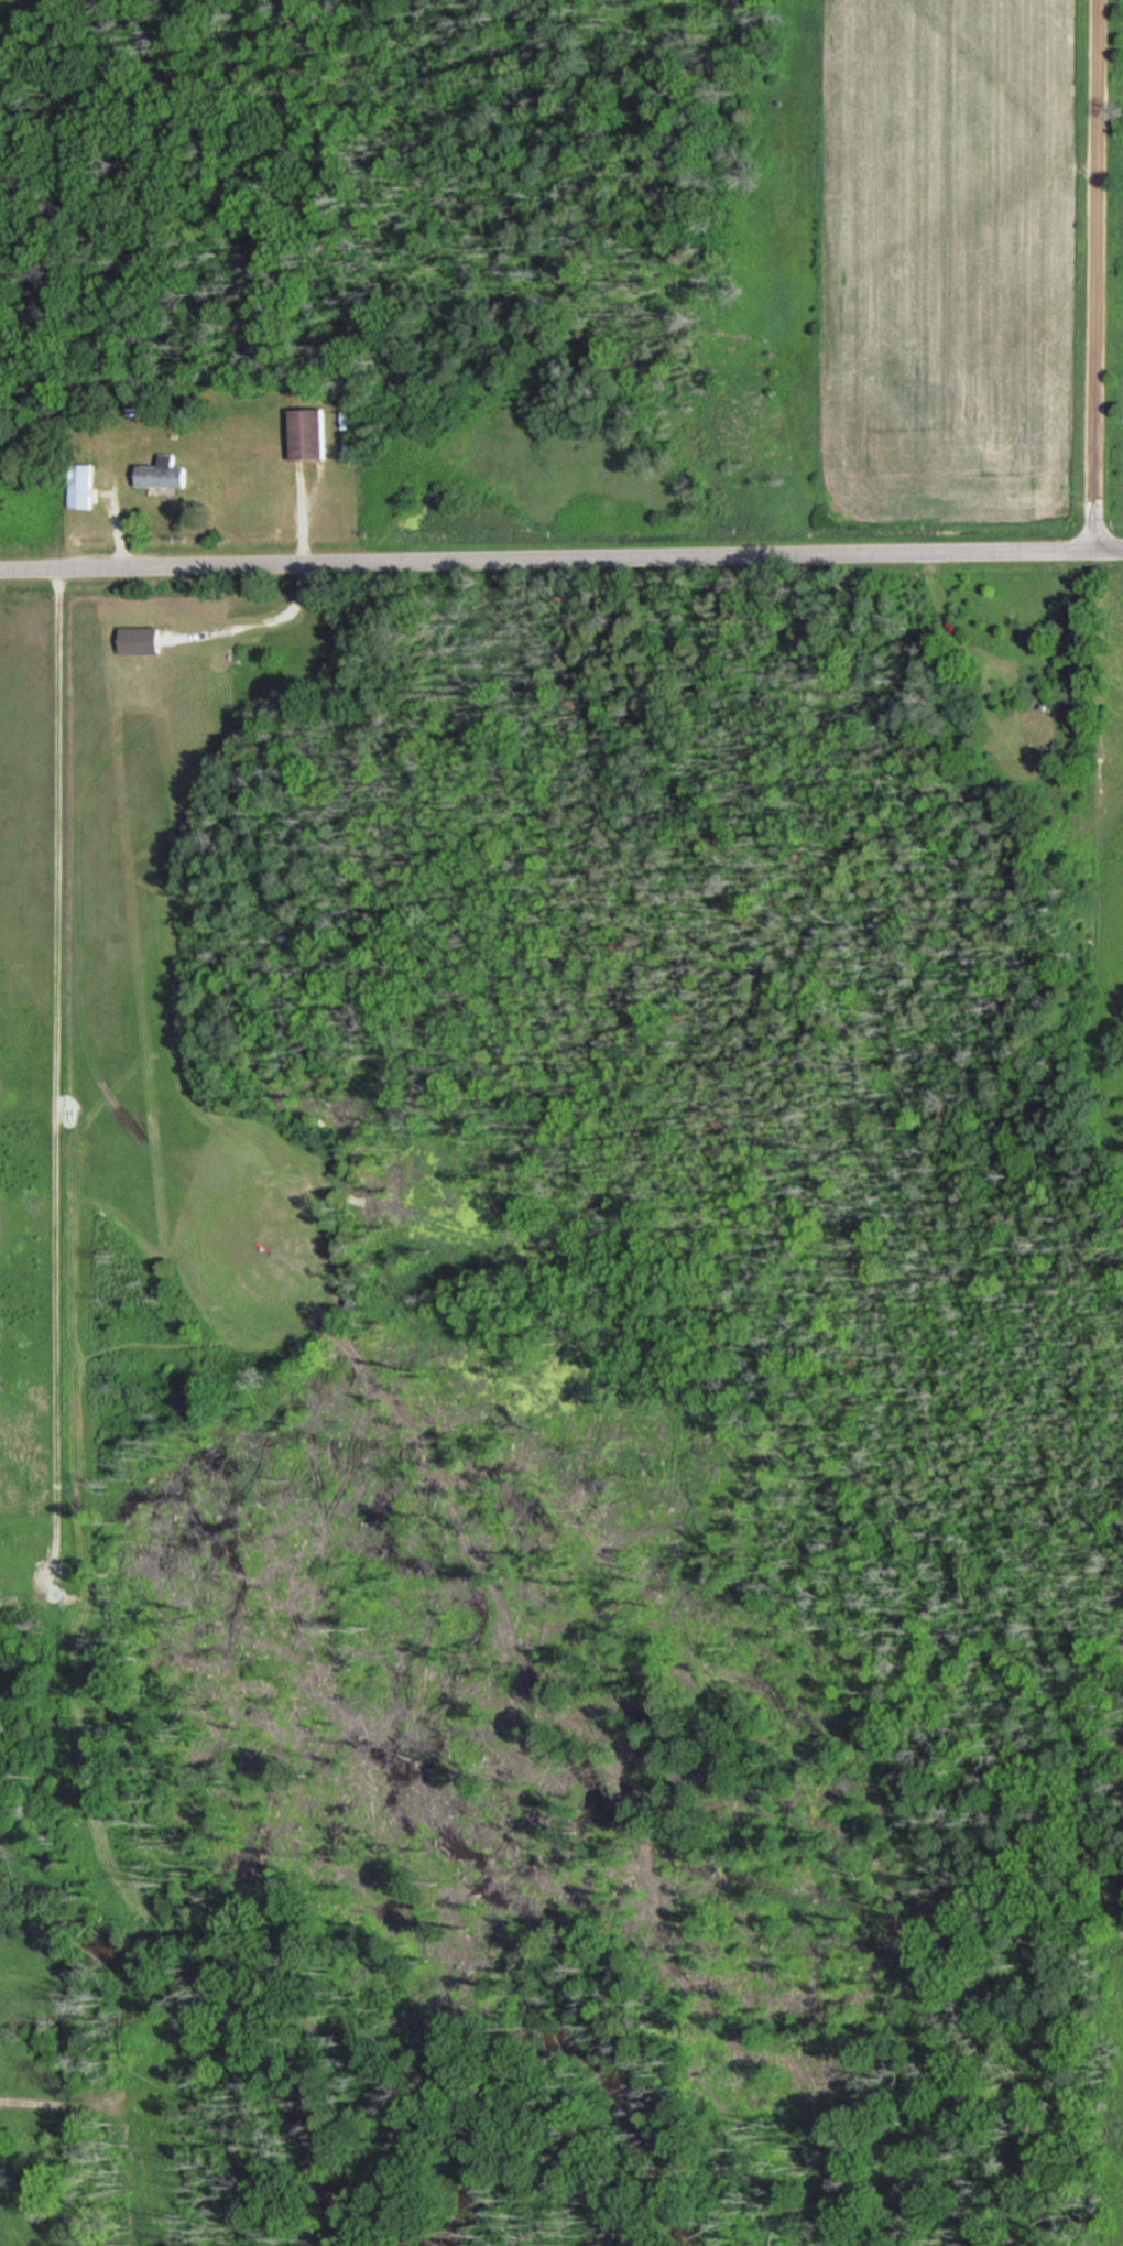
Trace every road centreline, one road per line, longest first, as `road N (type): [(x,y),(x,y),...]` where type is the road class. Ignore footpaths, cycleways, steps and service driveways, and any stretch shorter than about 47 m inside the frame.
road 1 (residential): [(0,576),(1122,555)]
road 2 (residential): [(53,575),(58,1657)]
road 3 (residential): [(1097,555),(1099,0)]

